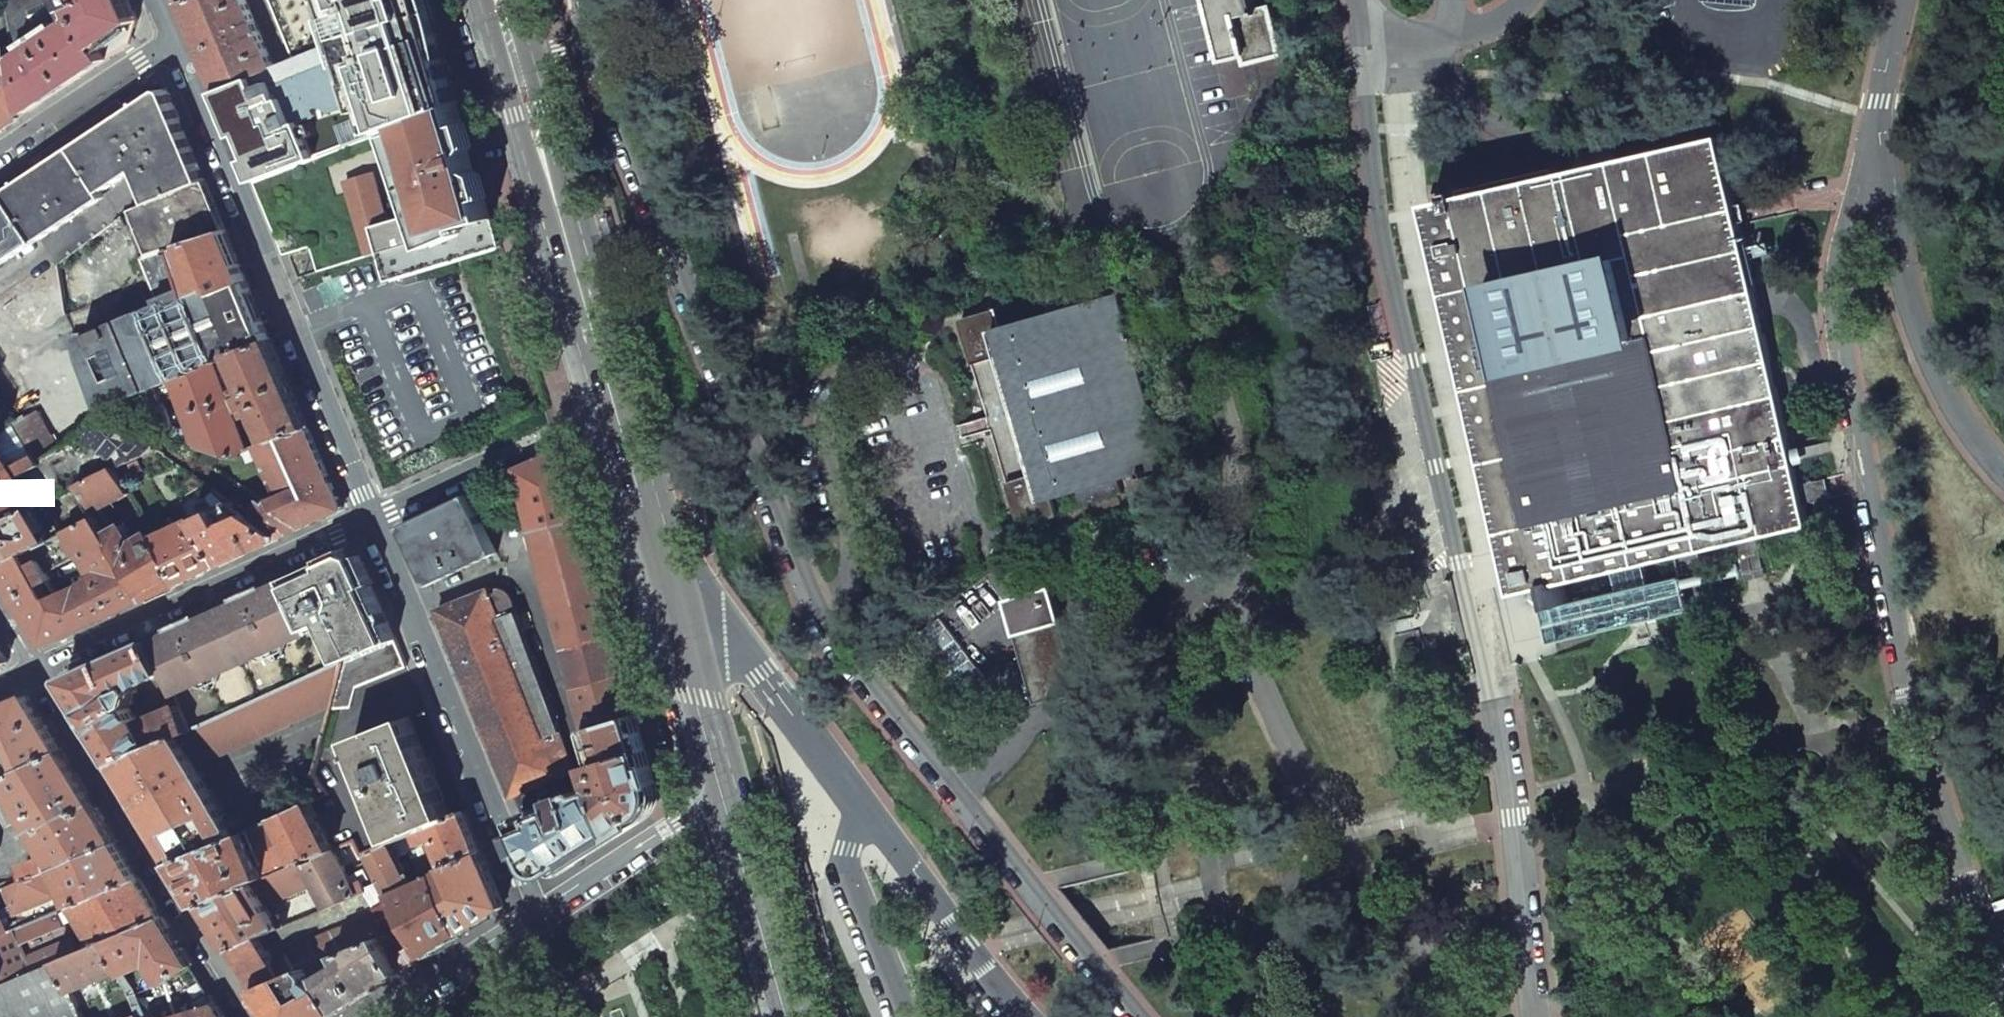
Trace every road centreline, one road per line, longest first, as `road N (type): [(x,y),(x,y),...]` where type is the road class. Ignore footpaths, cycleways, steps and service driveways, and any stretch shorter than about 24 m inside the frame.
road 1 (residential): [(1143,1016),(824,623),(581,7)]
road 2 (residential): [(1361,21),(1372,184),(1480,648),(1511,817),(1533,1016)]
road 3 (residential): [(1876,171),(1842,268),(1838,321),(1914,713),(2003,999)]
road 4 (secondary): [(665,587),(510,39)]
road 5 (residential): [(174,38),(370,516)]
road 6 (residential): [(370,516),(535,912)]
road 7 (residential): [(252,1016),(39,665)]
road 8 (residential): [(370,516),(39,665)]
road 9 (residential): [(1876,171),(1923,335),(1954,399),(2003,472)]
road 10 (residential): [(665,587),(729,634),(863,813)]
road 11 (residential): [(863,813),(1026,1016)]
road 12 (secondary): [(786,1016),(722,793)]
road 13 (residential): [(722,793),(535,912)]
road 14 (residential): [(907,1016),(851,879),(863,813)]
road 15 (secondary): [(722,793),(665,587)]
road 16 (residential): [(0,153),(174,38)]
road 17 (residential): [(535,912),(378,1016)]
road 18 (residential): [(1902,0),(1880,101),(1876,171)]
road 19 (residential): [(1361,21),(1417,42),(1450,37),(1521,0)]
road 20 (residential): [(370,516),(502,458)]

